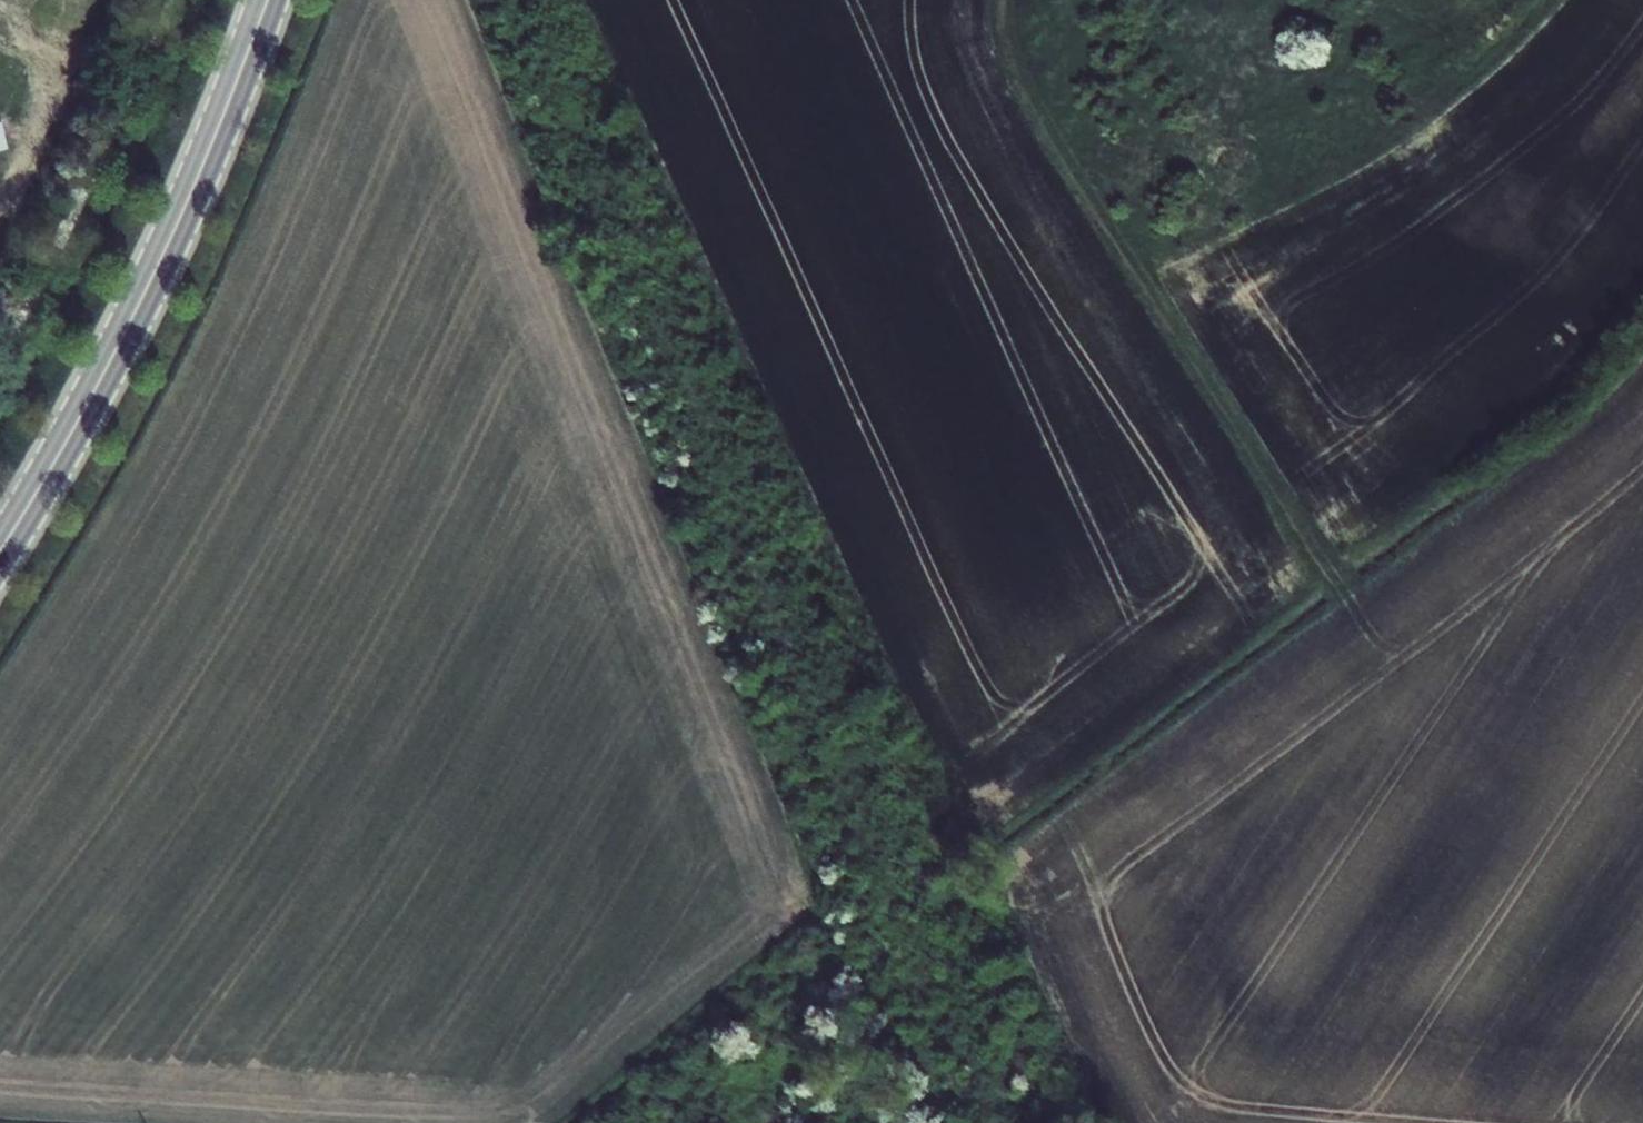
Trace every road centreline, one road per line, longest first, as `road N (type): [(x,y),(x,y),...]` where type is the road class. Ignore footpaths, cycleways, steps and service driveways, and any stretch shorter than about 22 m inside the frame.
road 1 (track): [(1347,598),(1043,115),(1012,44),(1010,0)]
road 2 (secondary): [(267,0),(160,262),(0,551)]

